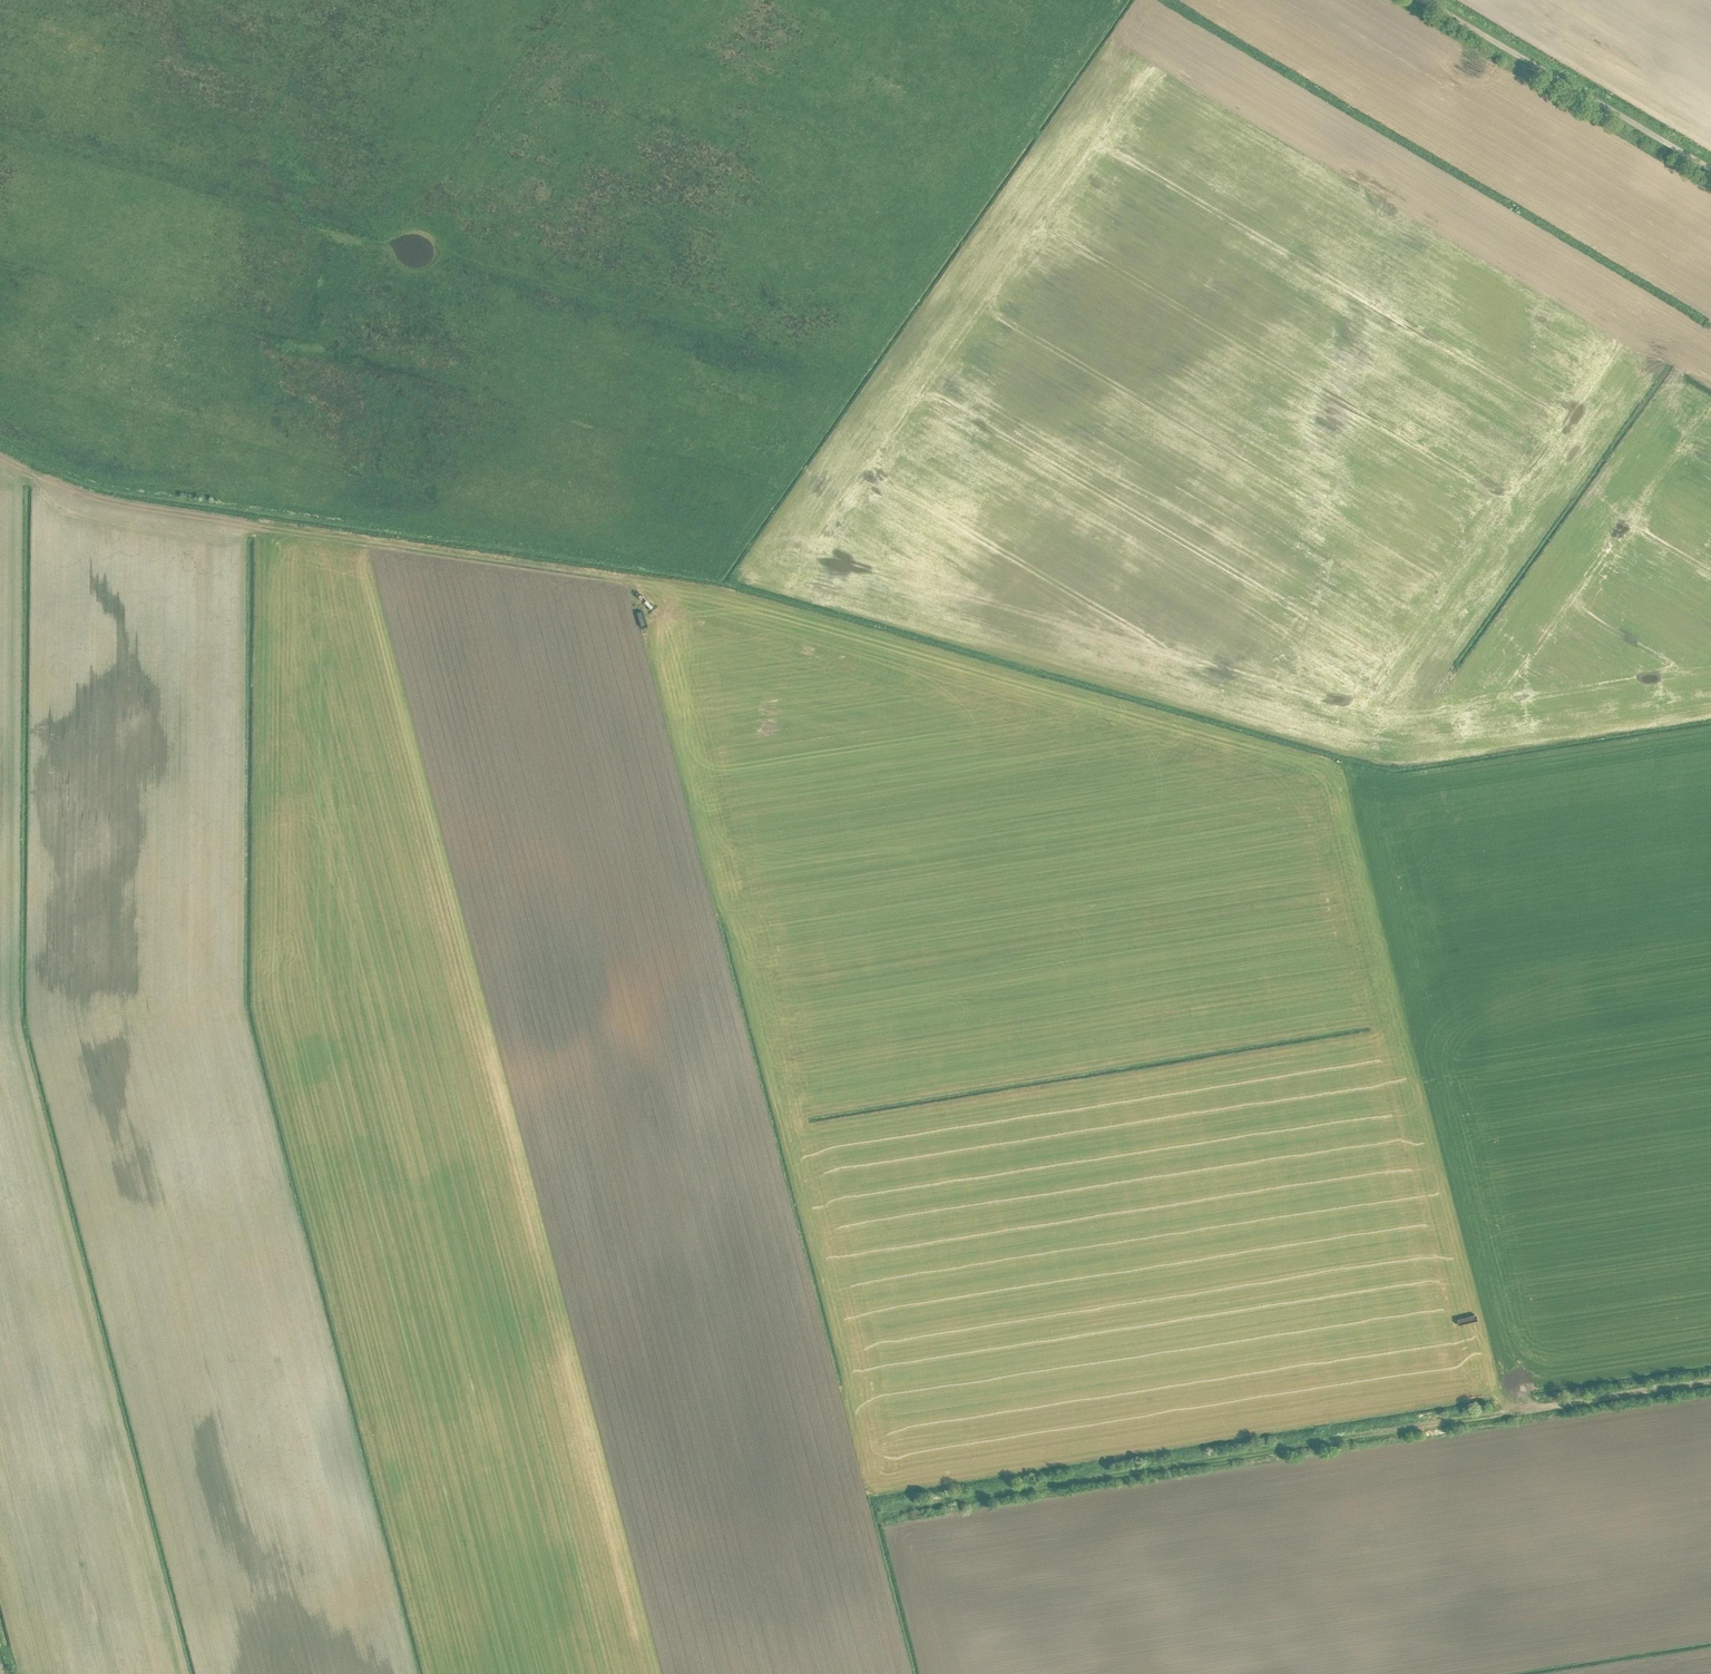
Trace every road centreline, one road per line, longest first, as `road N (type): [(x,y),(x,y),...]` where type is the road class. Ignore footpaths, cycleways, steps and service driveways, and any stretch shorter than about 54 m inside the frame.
road 1 (track): [(1710,1381),(874,1513)]
road 2 (unclassified): [(1710,170),(1424,0)]
road 3 (track): [(152,512),(67,495),(0,460)]

